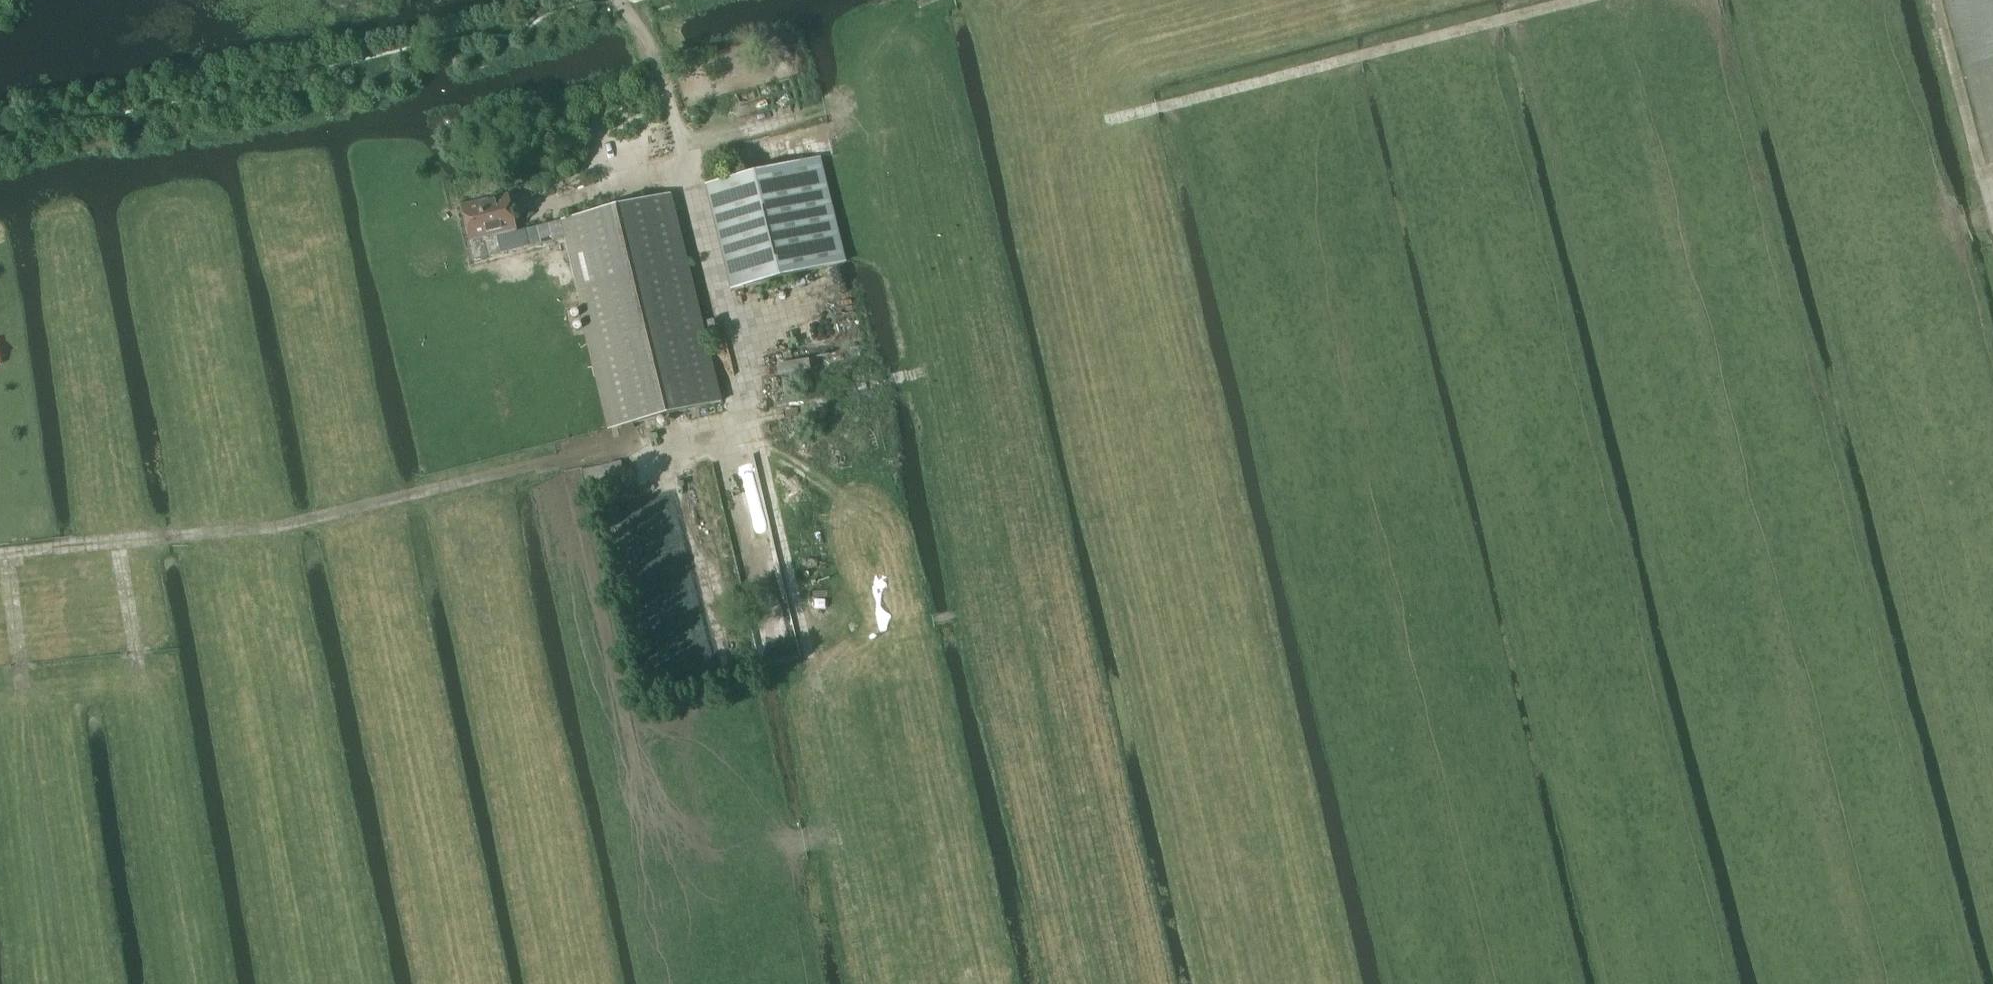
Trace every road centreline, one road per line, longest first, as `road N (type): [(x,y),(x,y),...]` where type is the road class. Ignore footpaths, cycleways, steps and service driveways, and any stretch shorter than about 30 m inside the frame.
road 1 (track): [(1108,121),(1580,0)]
road 2 (track): [(1938,0),(1992,200)]

